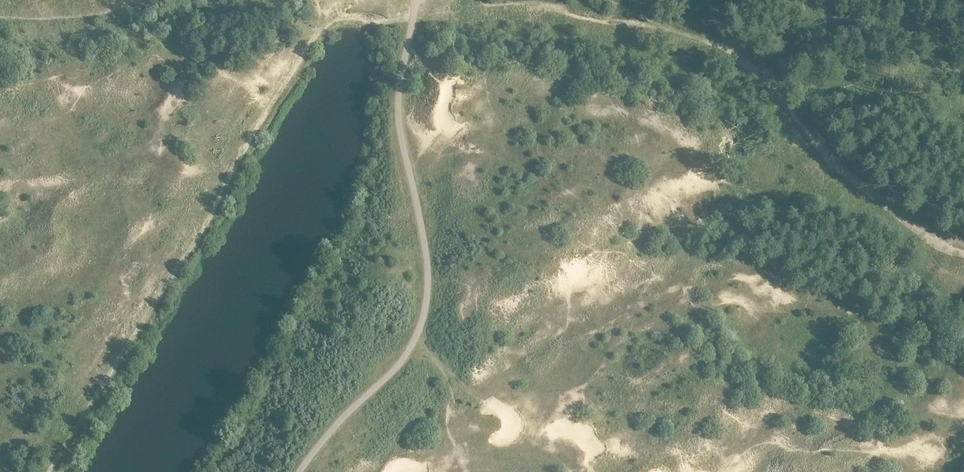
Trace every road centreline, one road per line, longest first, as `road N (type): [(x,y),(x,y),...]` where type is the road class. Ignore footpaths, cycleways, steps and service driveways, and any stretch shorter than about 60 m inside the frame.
road 1 (track): [(299,471),(400,363),(424,315),(427,260),(399,126),(417,0)]

